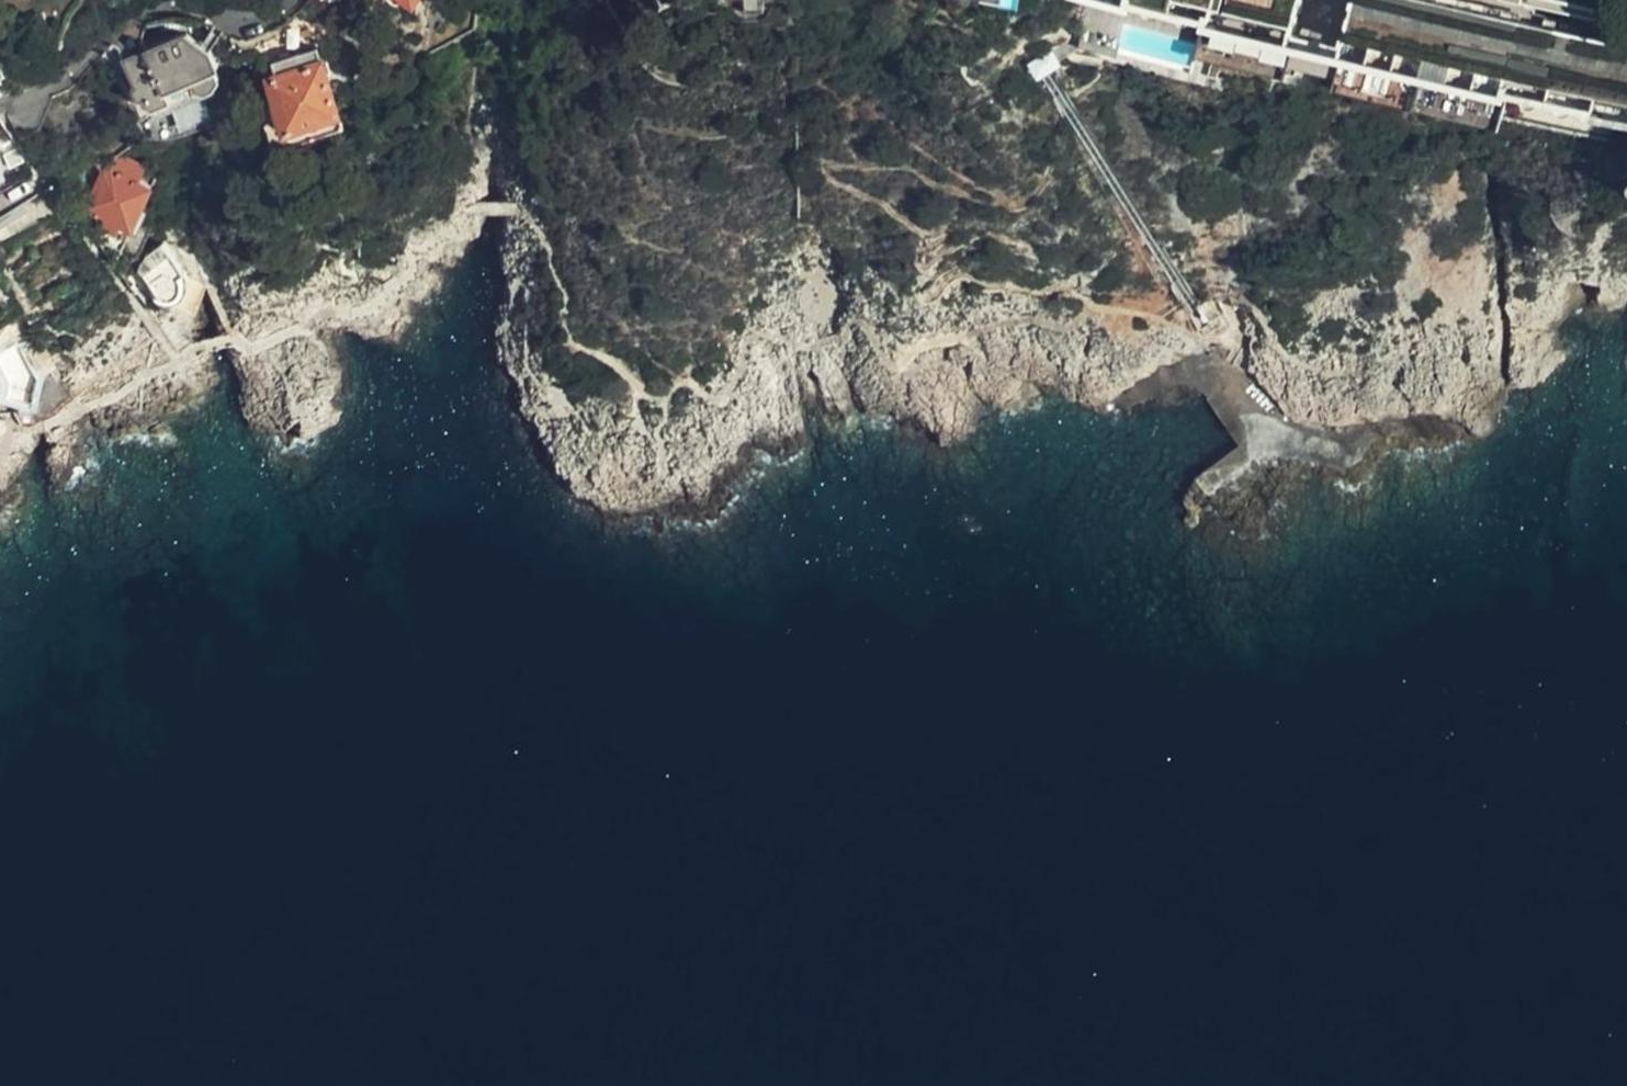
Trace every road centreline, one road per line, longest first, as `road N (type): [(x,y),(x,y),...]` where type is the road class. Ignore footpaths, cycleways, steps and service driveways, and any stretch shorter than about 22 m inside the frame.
road 1 (residential): [(294,0),(245,21),(177,7),(145,16),(71,77),(0,106)]

